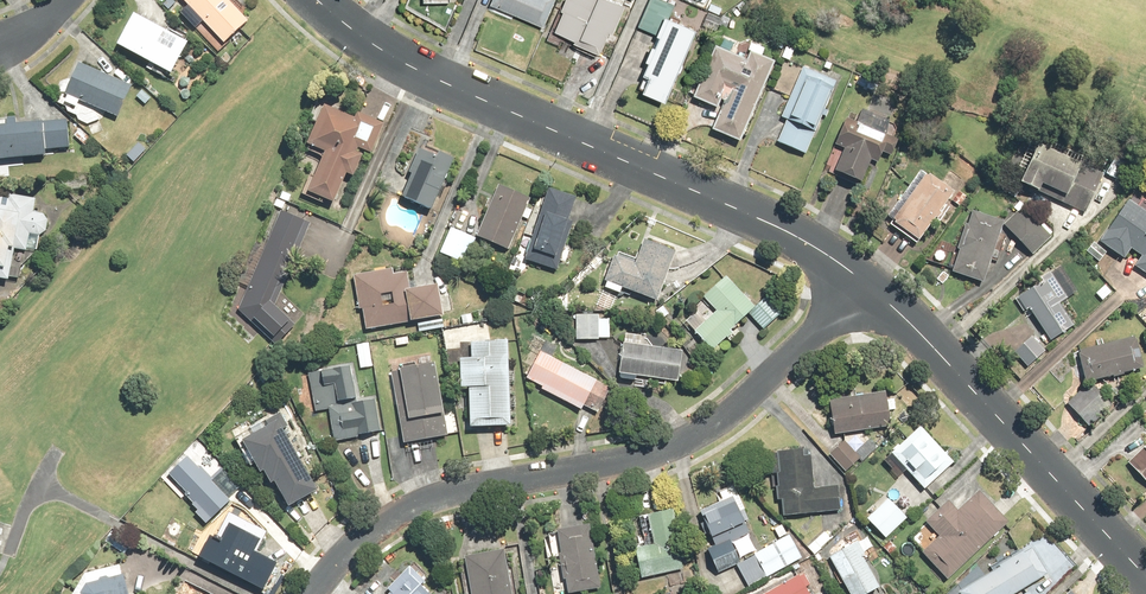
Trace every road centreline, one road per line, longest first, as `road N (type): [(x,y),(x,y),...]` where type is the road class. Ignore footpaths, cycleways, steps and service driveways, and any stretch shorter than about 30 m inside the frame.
road 1 (residential): [(319,593),(365,538),(399,512),(474,486),(673,444),(744,403),(863,280)]
road 2 (tertiary): [(316,0),(385,51),(453,87),(767,222),(863,280)]
road 3 (tertiary): [(863,280),(1145,574)]

